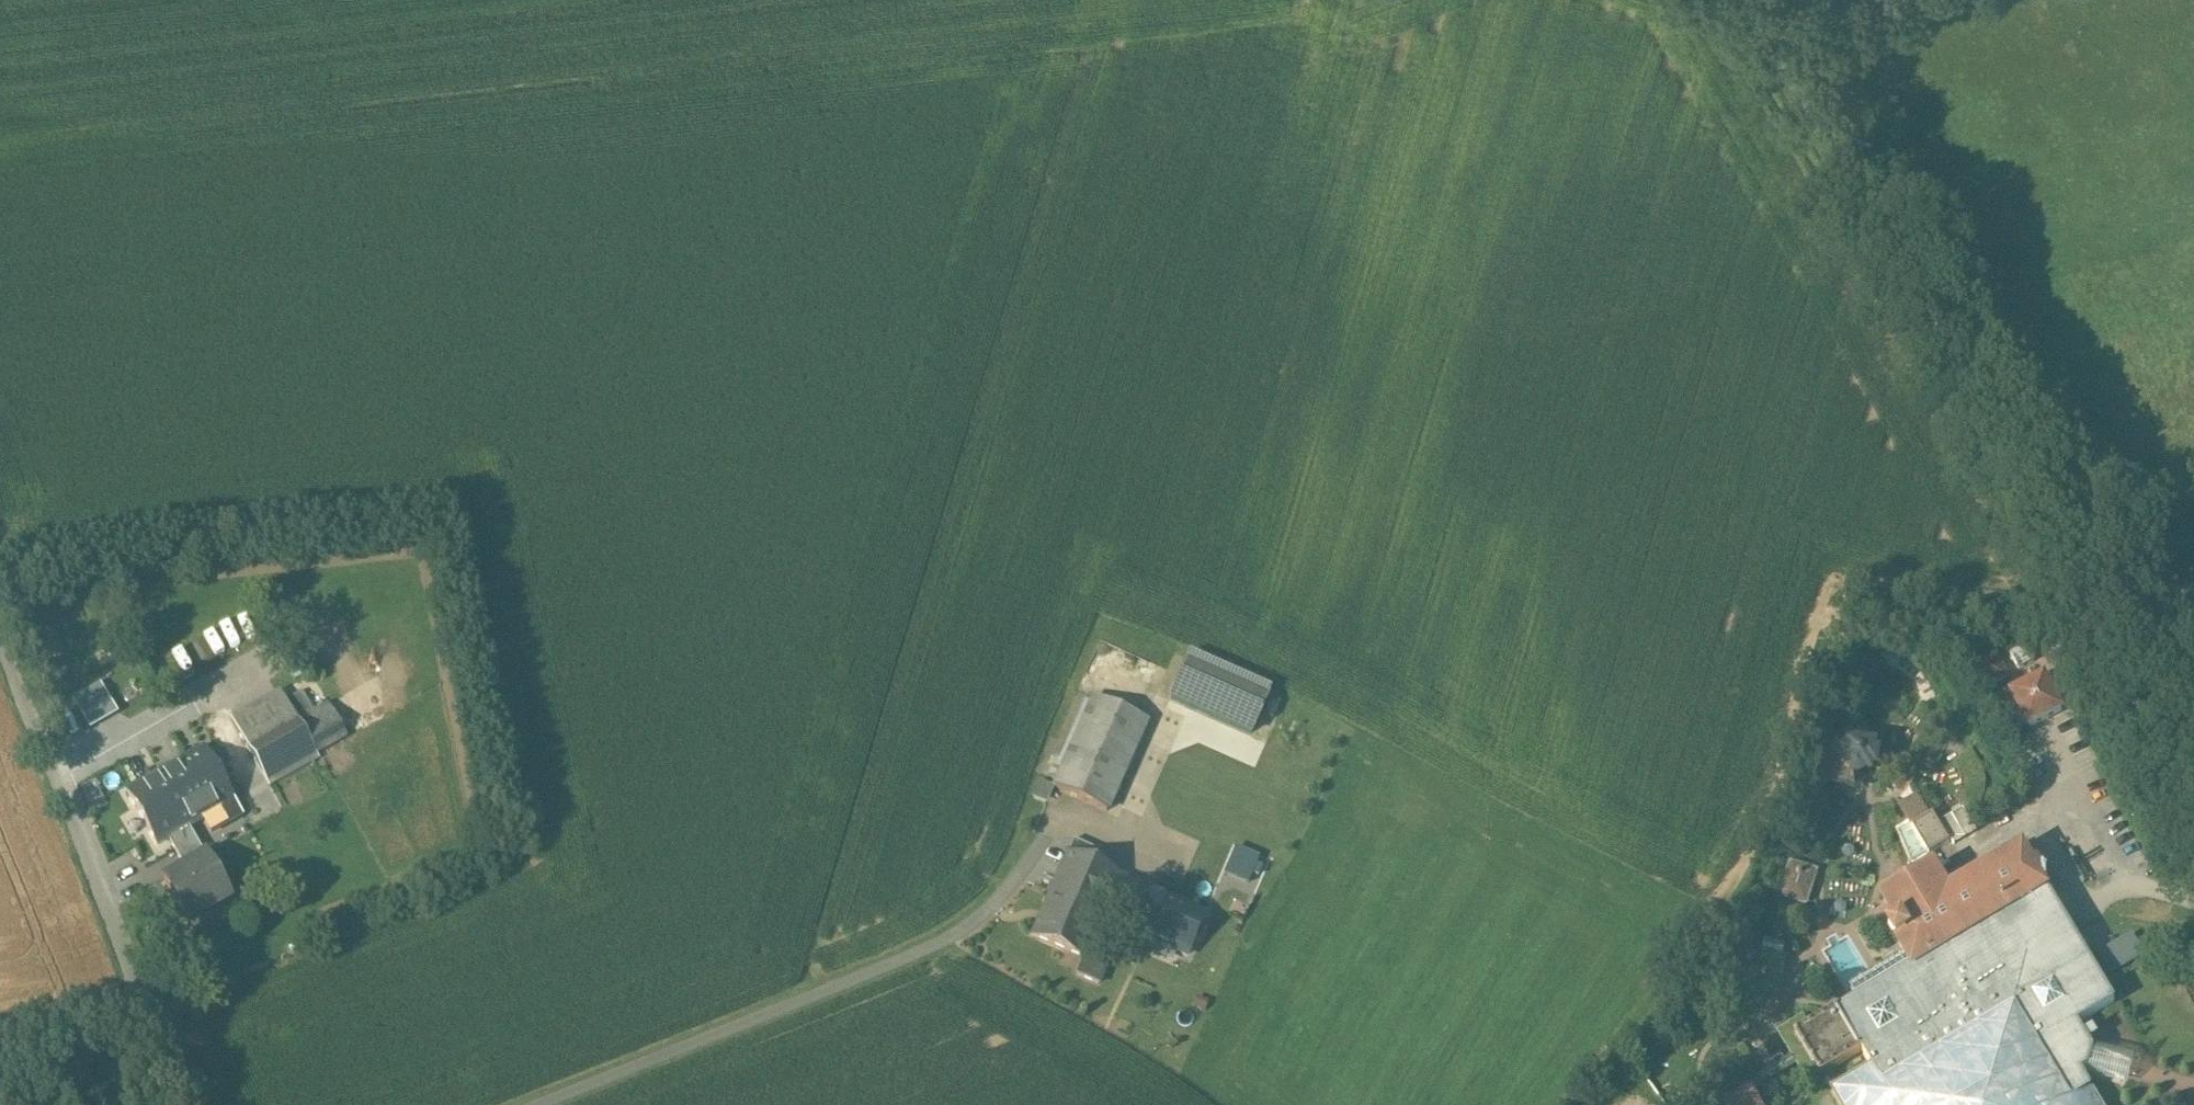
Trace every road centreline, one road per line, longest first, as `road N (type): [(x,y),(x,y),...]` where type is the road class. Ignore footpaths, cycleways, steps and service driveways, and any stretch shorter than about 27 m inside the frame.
road 1 (tertiary): [(2193,736),(1750,0)]
road 2 (unclassified): [(0,626),(149,1015)]
road 3 (unclassified): [(0,1036),(149,1015)]

